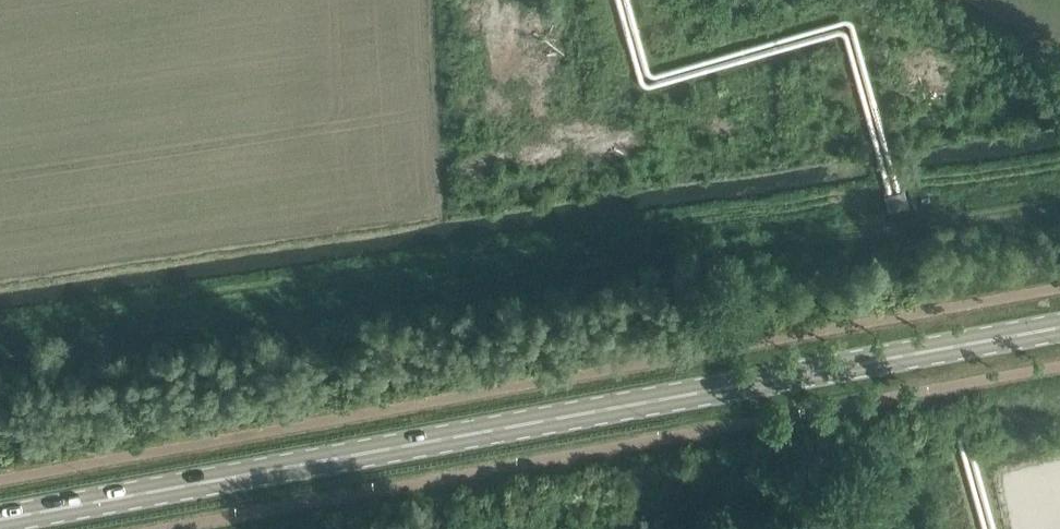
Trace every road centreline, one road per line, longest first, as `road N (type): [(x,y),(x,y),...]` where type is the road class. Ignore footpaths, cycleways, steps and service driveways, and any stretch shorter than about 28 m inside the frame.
road 1 (tertiary): [(0,519),(1059,326)]

